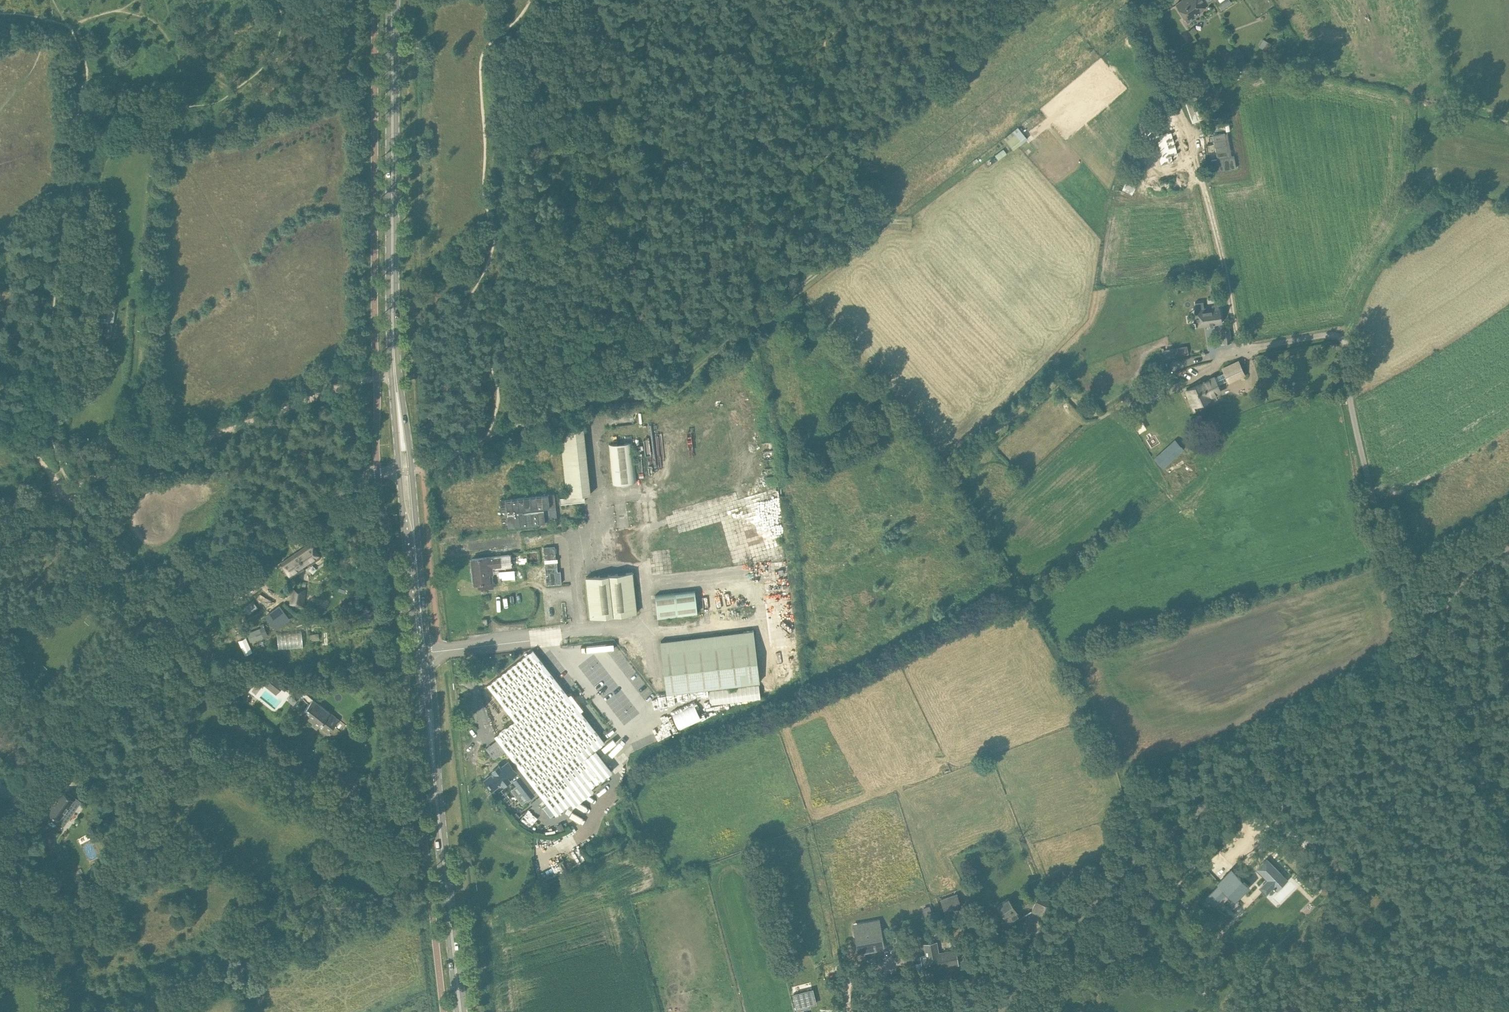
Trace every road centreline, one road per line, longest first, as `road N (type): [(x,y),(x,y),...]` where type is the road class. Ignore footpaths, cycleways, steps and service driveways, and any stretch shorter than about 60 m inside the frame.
road 1 (unclassified): [(998,1011),(1138,864),(1424,628)]
road 2 (unclassified): [(0,845),(57,744),(164,630),(310,514),(365,479),(399,471)]
road 3 (secondary): [(399,416),(393,0)]
road 4 (unclassified): [(1424,628),(1358,454),(1344,327),(1244,345)]
road 5 (track): [(76,486),(375,376)]
road 6 (secondary): [(462,1011),(433,757)]
road 7 (track): [(1508,836),(1424,628)]
road 8 (track): [(57,492),(164,630)]
road 9 (secondary): [(416,550),(413,470),(399,416)]
road 10 (unclassified): [(924,1011),(929,978),(906,960),(842,976)]
road 11 (unclassified): [(1424,628),(1508,543)]

